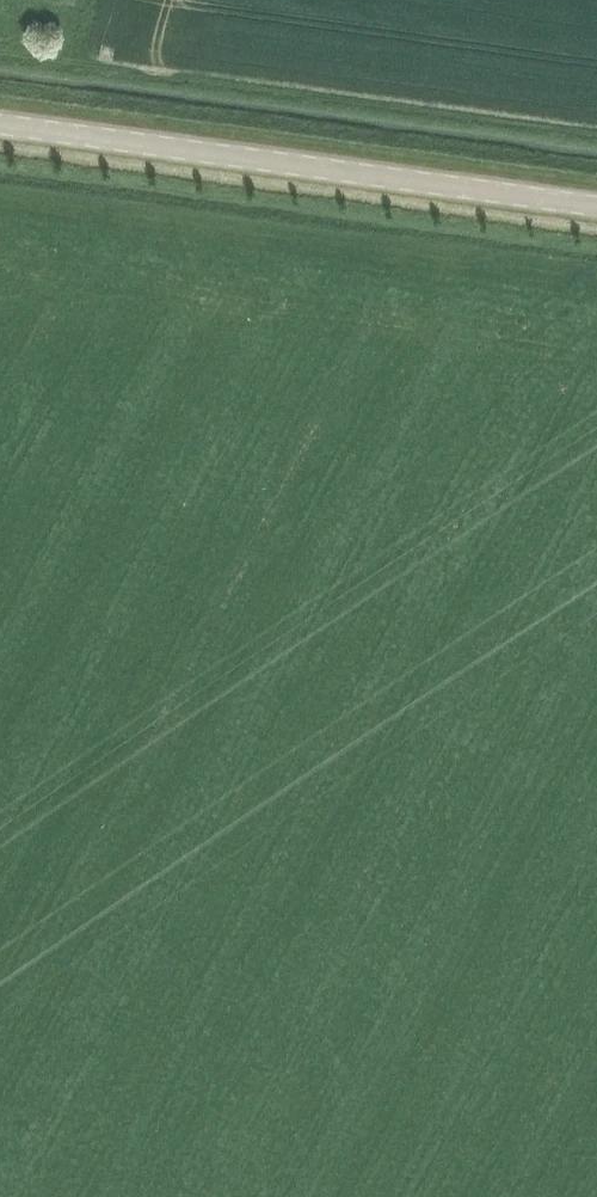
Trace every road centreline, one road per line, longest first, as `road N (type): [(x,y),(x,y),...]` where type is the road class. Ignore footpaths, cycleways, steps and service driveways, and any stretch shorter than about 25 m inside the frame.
road 1 (tertiary): [(596,206),(0,124)]

